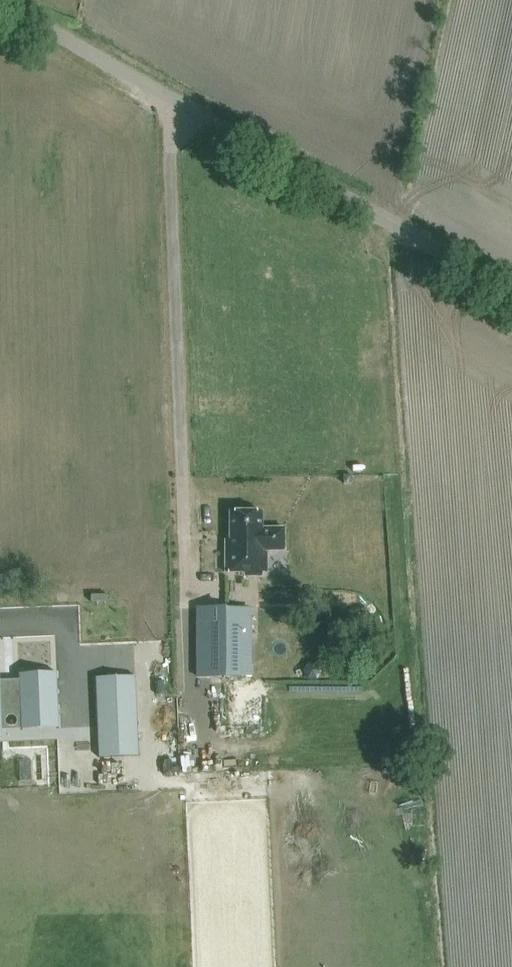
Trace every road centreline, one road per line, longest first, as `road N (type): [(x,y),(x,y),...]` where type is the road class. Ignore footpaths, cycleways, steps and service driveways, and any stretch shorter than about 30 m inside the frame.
road 1 (unclassified): [(511,291),(0,3)]
road 2 (track): [(182,530),(169,97)]

